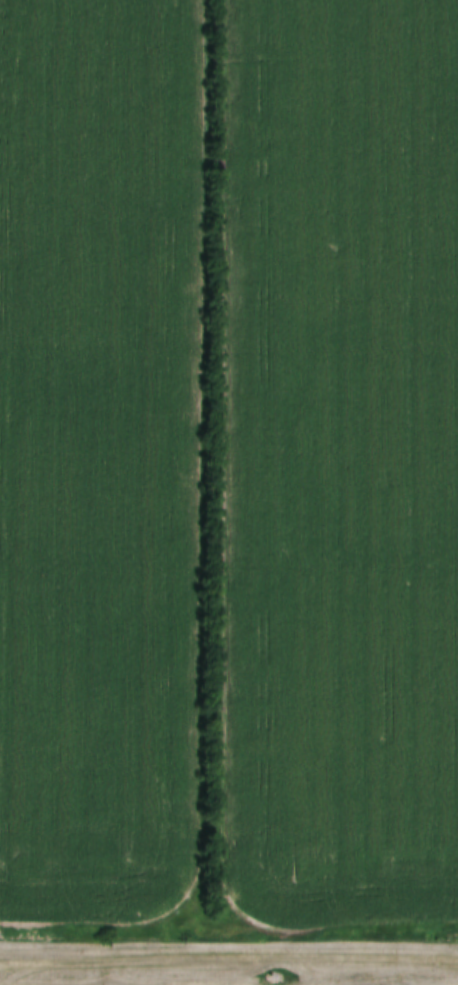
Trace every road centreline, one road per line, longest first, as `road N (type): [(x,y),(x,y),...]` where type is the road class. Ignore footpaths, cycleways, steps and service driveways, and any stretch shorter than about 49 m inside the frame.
road 1 (track): [(457,955),(0,957)]

